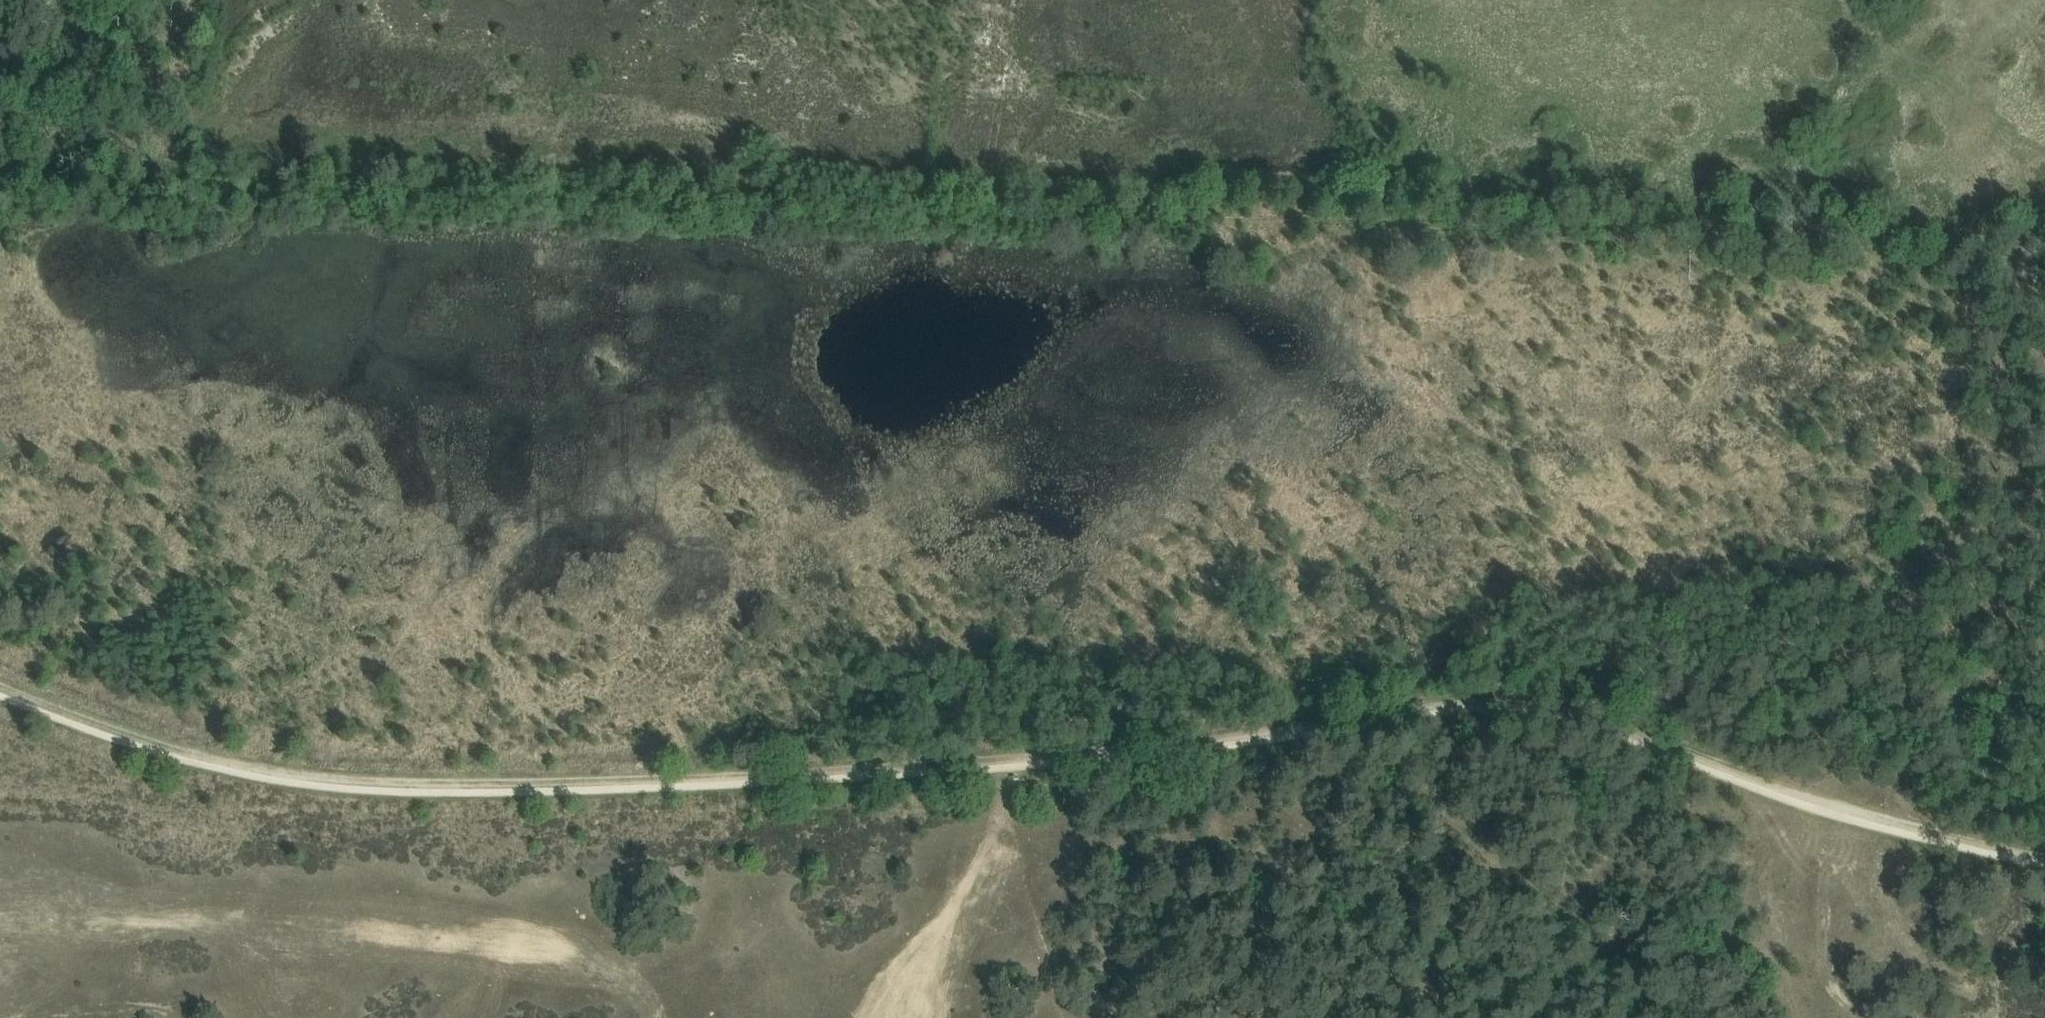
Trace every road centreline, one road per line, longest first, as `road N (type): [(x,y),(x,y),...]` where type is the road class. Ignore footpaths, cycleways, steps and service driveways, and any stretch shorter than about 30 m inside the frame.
road 1 (track): [(2044,846),(1878,811),(1582,713),(1507,703),(1202,744),(892,768),(446,779),(259,757),(0,670)]
road 2 (track): [(0,151),(137,0)]

